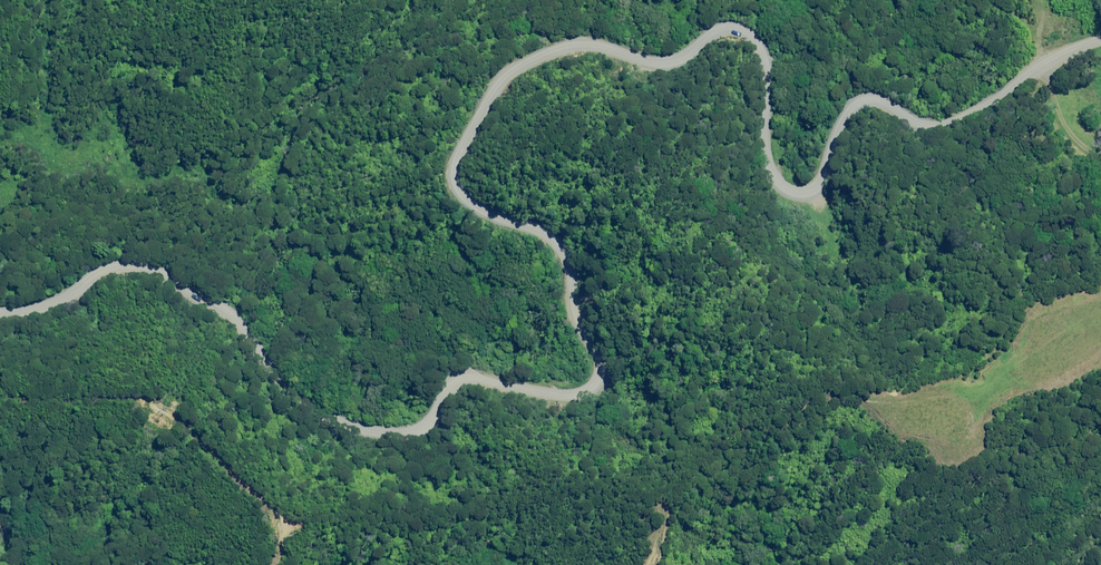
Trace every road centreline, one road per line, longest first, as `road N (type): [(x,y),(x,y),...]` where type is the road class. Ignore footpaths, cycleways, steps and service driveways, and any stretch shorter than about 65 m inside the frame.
road 1 (unclassified): [(0,304),(40,303),(83,276),(128,261),(175,280),(304,403),(374,426),(428,419),(452,369),(554,390),(595,376),(569,292),(575,268),(559,236),(464,196),(443,173),(472,113),(516,57),(608,44),(667,56),(707,29),(757,43),(761,127),(775,177),(814,186),(846,112),(862,100),(922,123),(955,121),(1100,38)]

